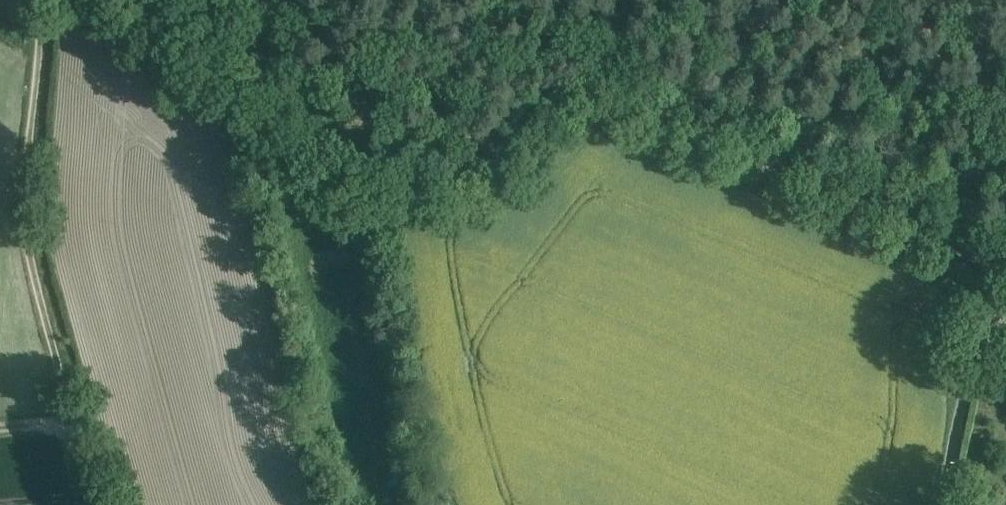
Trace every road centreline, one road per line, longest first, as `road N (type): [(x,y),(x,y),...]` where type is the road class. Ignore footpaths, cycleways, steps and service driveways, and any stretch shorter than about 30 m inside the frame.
road 1 (track): [(96,504),(35,240),(49,40),(41,0)]
road 2 (unclassified): [(944,504),(980,349),(1005,325)]

